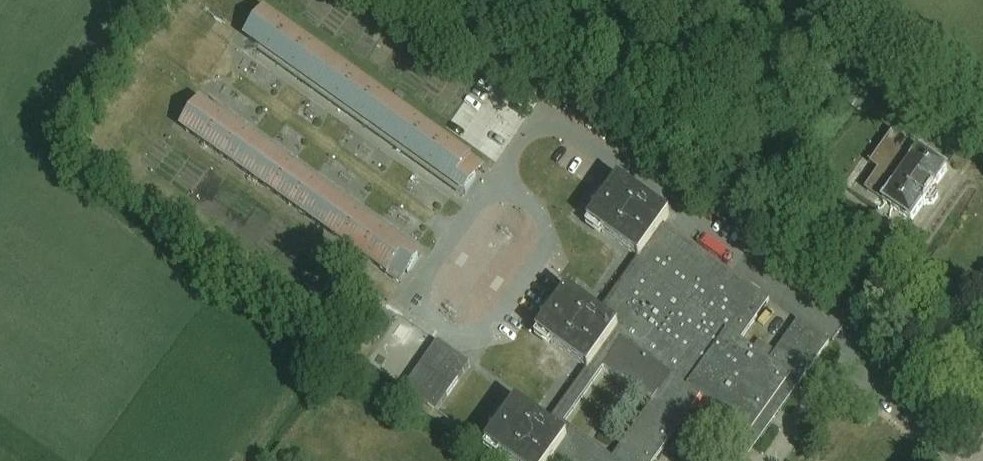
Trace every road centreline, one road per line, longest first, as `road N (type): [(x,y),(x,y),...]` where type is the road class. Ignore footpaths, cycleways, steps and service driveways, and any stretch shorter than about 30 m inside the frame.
road 1 (residential): [(969,460),(852,380)]

